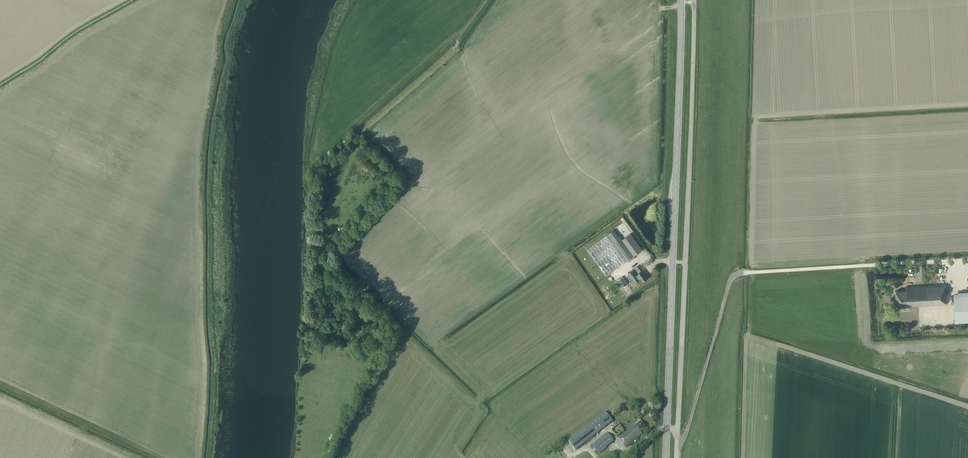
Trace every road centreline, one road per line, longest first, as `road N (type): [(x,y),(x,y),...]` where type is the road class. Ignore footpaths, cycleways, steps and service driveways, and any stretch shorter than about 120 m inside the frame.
road 1 (unclassified): [(677,457),(694,0)]
road 2 (primary): [(666,457),(681,0)]
road 3 (track): [(486,0),(454,51),(365,130)]

